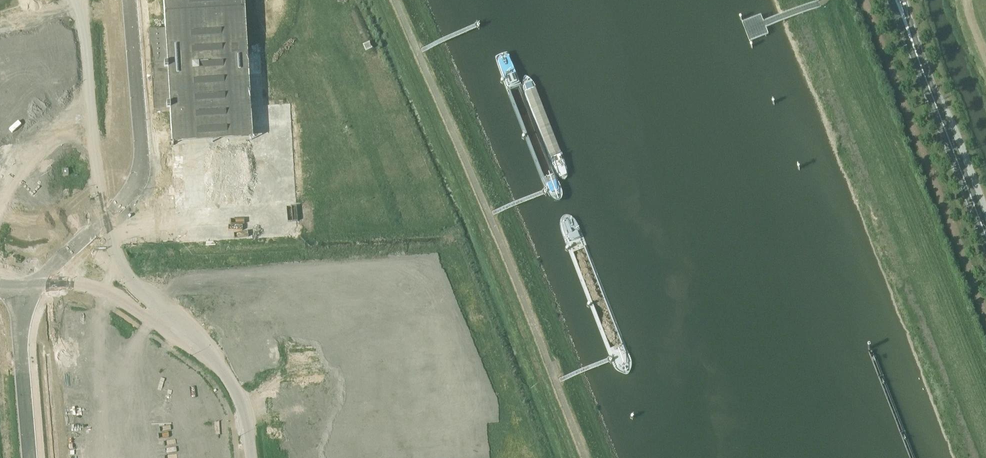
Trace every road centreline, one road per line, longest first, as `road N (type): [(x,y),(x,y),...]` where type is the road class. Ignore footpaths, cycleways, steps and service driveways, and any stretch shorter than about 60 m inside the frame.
road 1 (unclassified): [(31,457),(25,298),(107,218),(140,167),(133,0)]
road 2 (track): [(92,230),(132,282),(219,367),(243,408),(252,454)]
road 3 (track): [(0,206),(21,171),(89,116),(80,0)]
road 4 (tertiary): [(985,238),(907,30)]

